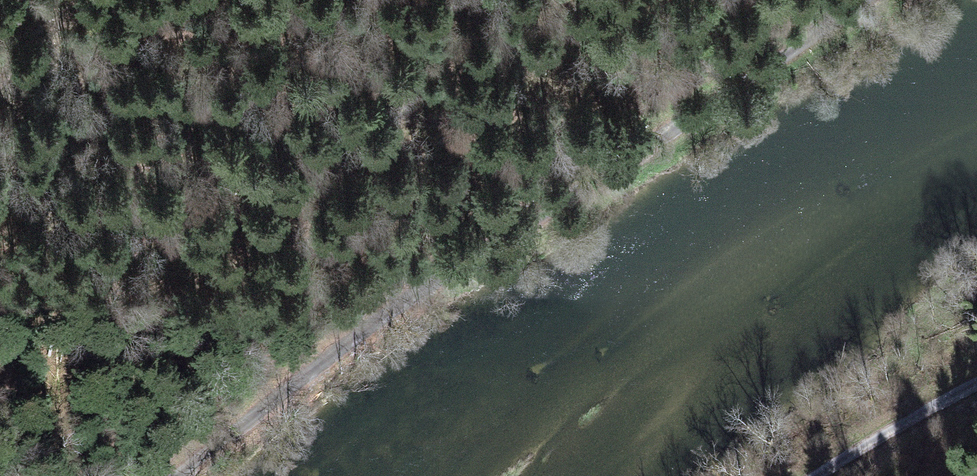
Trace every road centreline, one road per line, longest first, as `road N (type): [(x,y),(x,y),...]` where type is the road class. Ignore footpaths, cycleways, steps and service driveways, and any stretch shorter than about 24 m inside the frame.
road 1 (unclassified): [(860,0),(691,126),(265,394),(150,475)]
road 2 (track): [(815,475),(976,383)]
road 3 (track): [(0,86),(86,0)]

